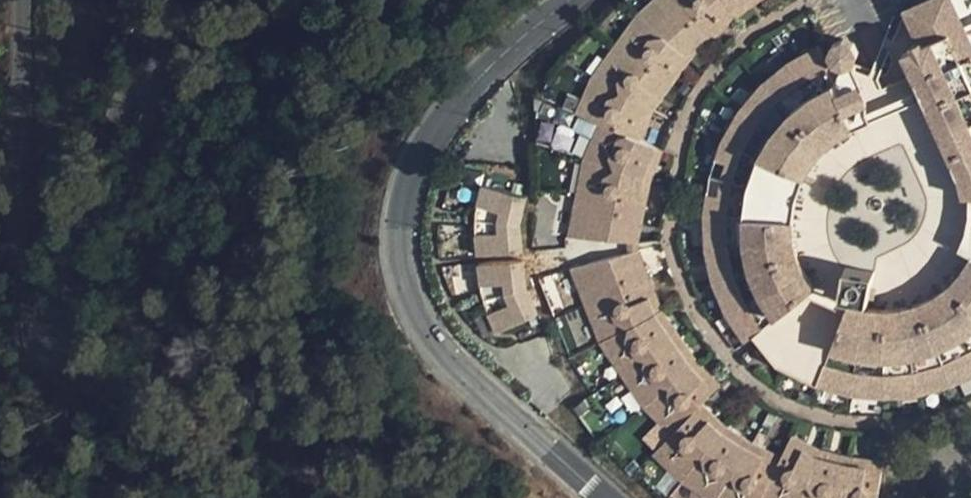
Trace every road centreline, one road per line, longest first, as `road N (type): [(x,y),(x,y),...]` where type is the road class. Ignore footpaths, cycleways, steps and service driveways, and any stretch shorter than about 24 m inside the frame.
road 1 (unclassified): [(387,497),(281,446),(194,365),(166,321),(143,212),(167,98),(157,85),(143,86),(119,116),(81,259),(75,331),(58,339),(42,333),(21,191),(23,0)]
road 2 (unclassified): [(564,0),(457,98),(407,176),(400,244),(411,299),(442,344),(588,497)]

